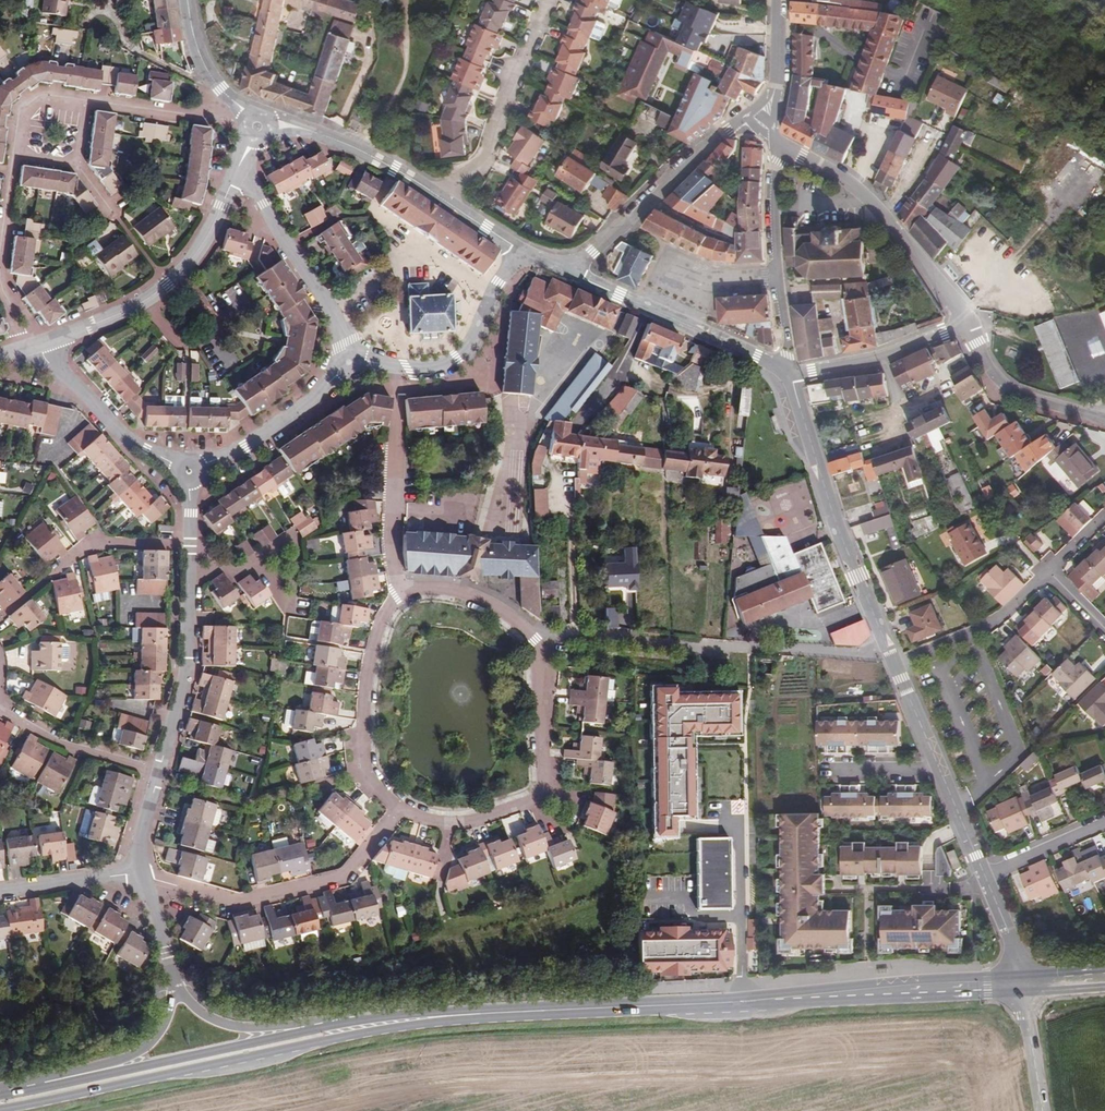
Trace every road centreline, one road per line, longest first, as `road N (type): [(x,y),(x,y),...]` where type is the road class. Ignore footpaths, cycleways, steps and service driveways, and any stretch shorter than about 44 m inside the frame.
road 1 (primary): [(304,1038),(483,1014),(1022,984)]
road 2 (residential): [(401,807),(451,821),(480,816),(528,799),(541,775),(541,669),(533,639),(475,597),(435,587),(405,590)]
road 3 (residential): [(790,374),(825,490),(893,656)]
road 4 (residential): [(401,807),(339,879),(236,901),(141,876)]
road 5 (residential): [(34,344),(145,301),(179,274),(233,178)]
road 6 (residential): [(779,144),(861,198),(970,323)]
road 7 (residential): [(754,118),(716,135),(571,273)]
road 8 (residential): [(405,590),(376,636),(365,742),(374,783),(401,807)]
road 9 (residential): [(545,0),(493,113),(481,161),(440,200)]
road 10 (residential): [(398,369),(393,552),(405,590)]
road 11 (primary): [(96,1082),(304,1038)]
road 12 (residential): [(0,617),(86,548),(187,546)]
road 13 (residential): [(189,471),(138,446),(34,344)]
road 14 (residential): [(186,574),(185,671),(159,769)]
road 15 (residential): [(343,356),(318,396),(269,432),(189,471)]
road 16 (residential): [(499,285),(416,252),(401,271),(333,311)]
road 17 (residential): [(272,123),(351,146),(440,200)]
road 18 (residential): [(1048,572),(992,624),(922,654),(893,656)]
road 19 (residential): [(159,769),(68,741),(0,703)]
road 20 (residential): [(970,323),(986,362),(1008,386),(1098,416)]
road 21 (residential): [(233,178),(264,202),(333,311)]
road 22 (residential): [(776,273),(728,271),(676,254),(649,309)]
road 23 (residential): [(244,122),(87,101)]
road 24 (residential): [(649,309),(790,374)]
road 25 (residential): [(499,285),(458,359),(398,369)]
road 26 (residential): [(141,876),(0,893)]
road 27 (residential): [(304,1038),(230,1026),(178,991)]
road 28 (residential): [(188,0),(203,63),(250,114)]
road 29 (residential): [(186,574),(208,566),(250,569),(281,599),(304,605)]
road 30 (residential): [(776,273),(767,179),(779,144)]
road 31 (residential): [(1104,822),(984,875)]
road 32 (unclassified): [(1022,984),(1043,1110)]
road 33 (residential): [(178,991),(151,1043),(96,1082)]
road 34 (residential): [(754,118),(775,78),(776,0)]
road 35 (residential): [(141,876),(178,991)]
road 36 (residential): [(893,656),(939,767)]

